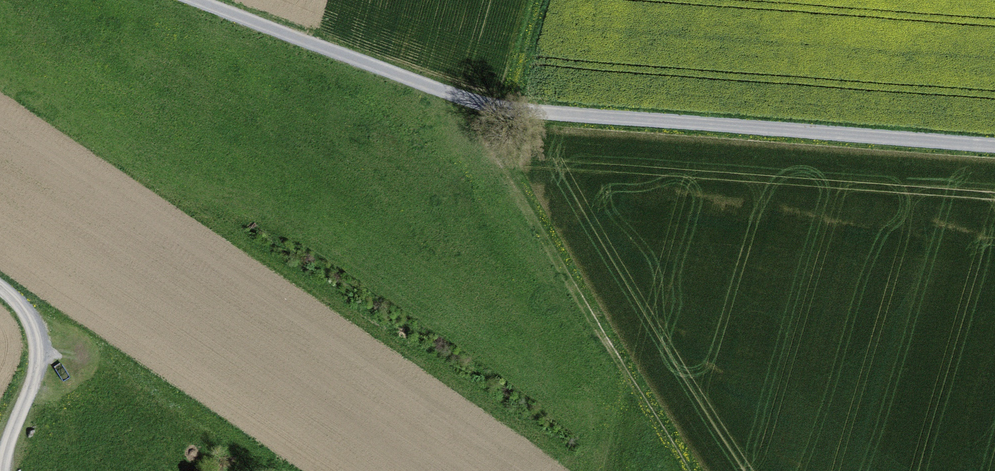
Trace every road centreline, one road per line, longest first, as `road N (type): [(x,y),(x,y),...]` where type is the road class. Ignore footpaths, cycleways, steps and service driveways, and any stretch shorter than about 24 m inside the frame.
road 1 (track): [(994,146),(472,102),(196,0)]
road 2 (track): [(690,470),(472,102)]
road 3 (track): [(0,288),(26,310),(40,350),(2,470)]

